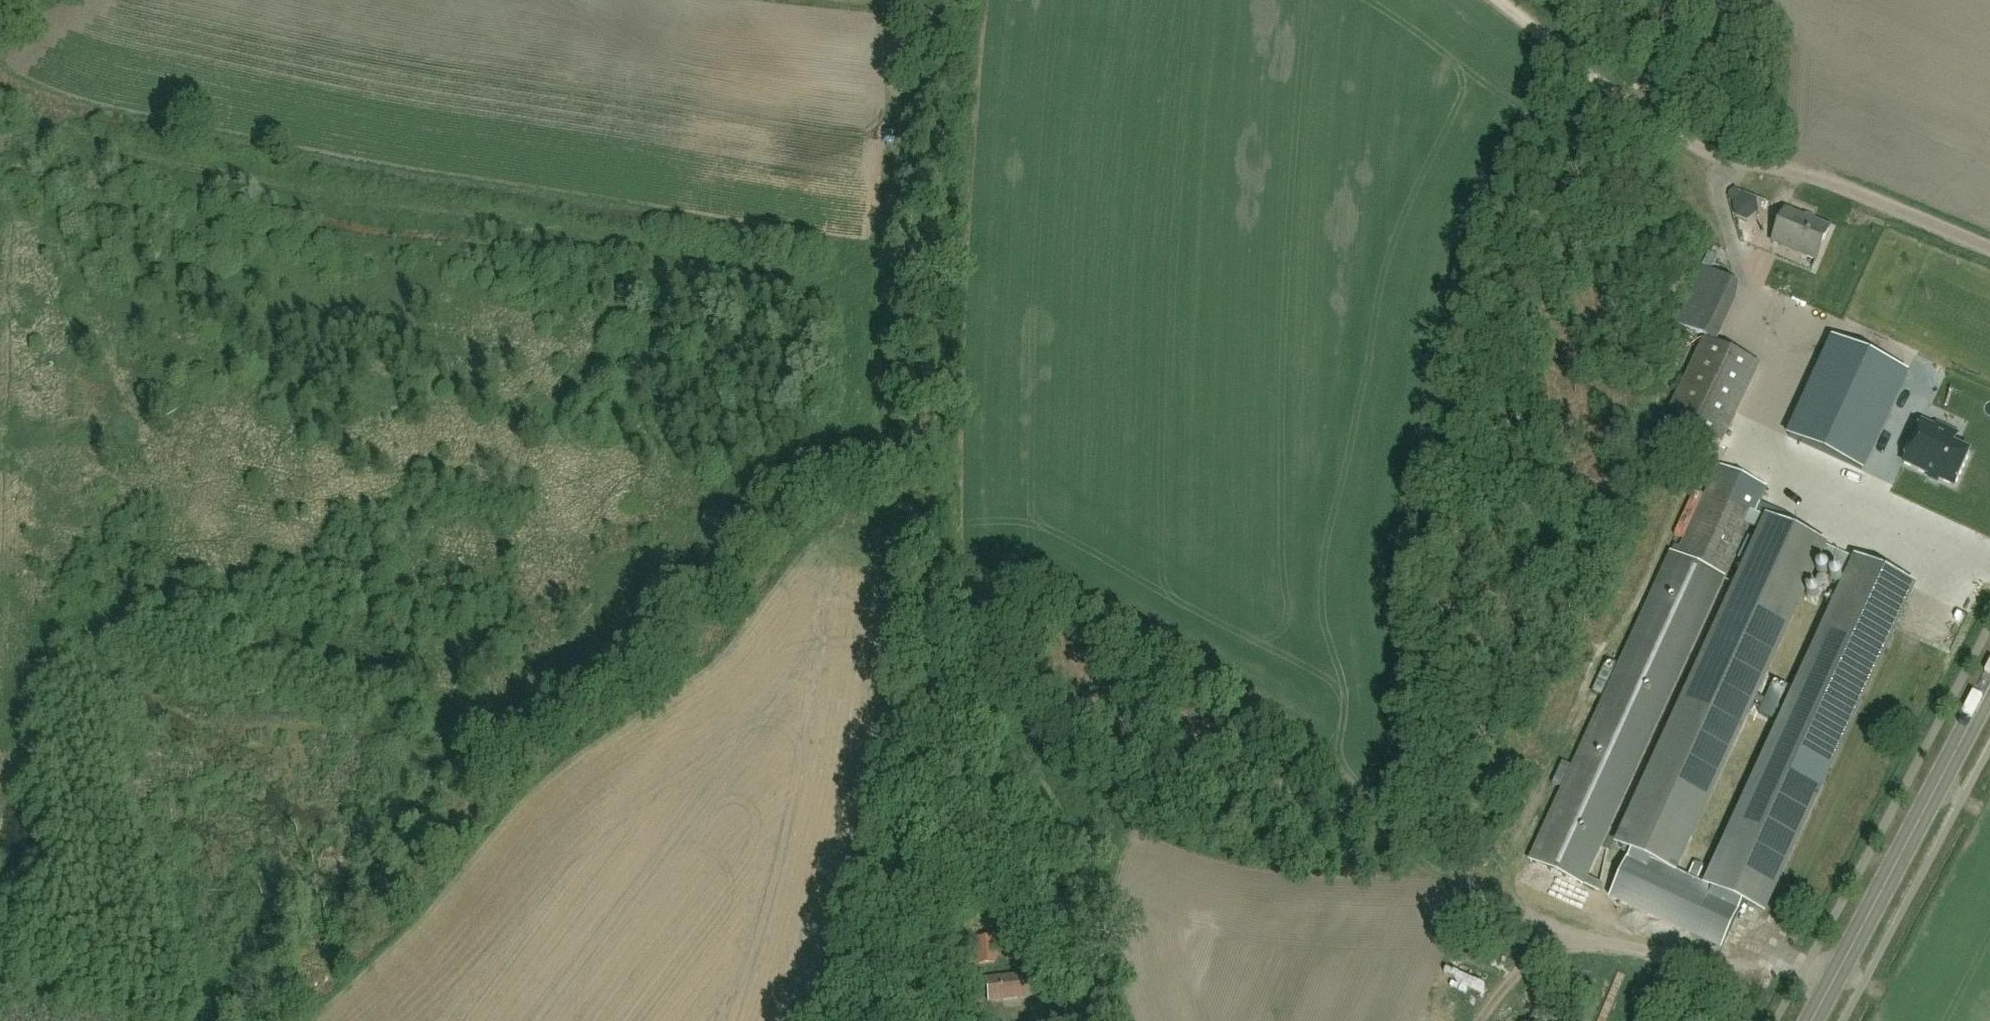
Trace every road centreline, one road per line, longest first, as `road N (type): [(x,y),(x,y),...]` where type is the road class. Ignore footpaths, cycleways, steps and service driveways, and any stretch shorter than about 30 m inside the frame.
road 1 (track): [(1989,248),(1820,180),(1691,147),(1485,0)]
road 2 (secondary): [(1816,1020),(1989,697)]

